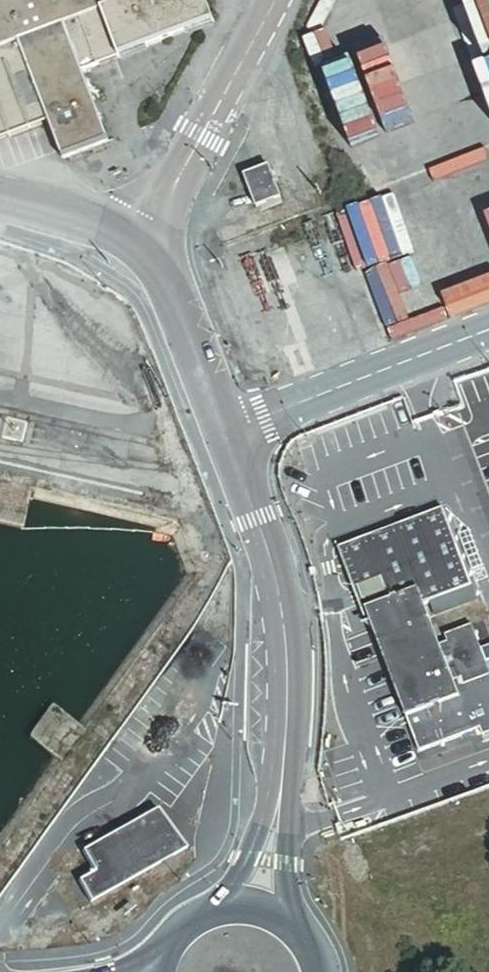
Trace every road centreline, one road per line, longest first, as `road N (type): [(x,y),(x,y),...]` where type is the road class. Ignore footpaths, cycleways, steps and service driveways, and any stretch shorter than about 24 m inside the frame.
road 1 (tertiary): [(231,433),(299,636),(283,825),(259,907)]
road 2 (unclassified): [(488,335),(231,433)]
road 3 (unclassified): [(147,235),(276,0)]
road 4 (tertiary): [(147,235),(231,433)]
road 5 (tertiary): [(0,195),(147,235)]
road 6 (secondary): [(259,907),(235,906),(190,924),(162,971)]

